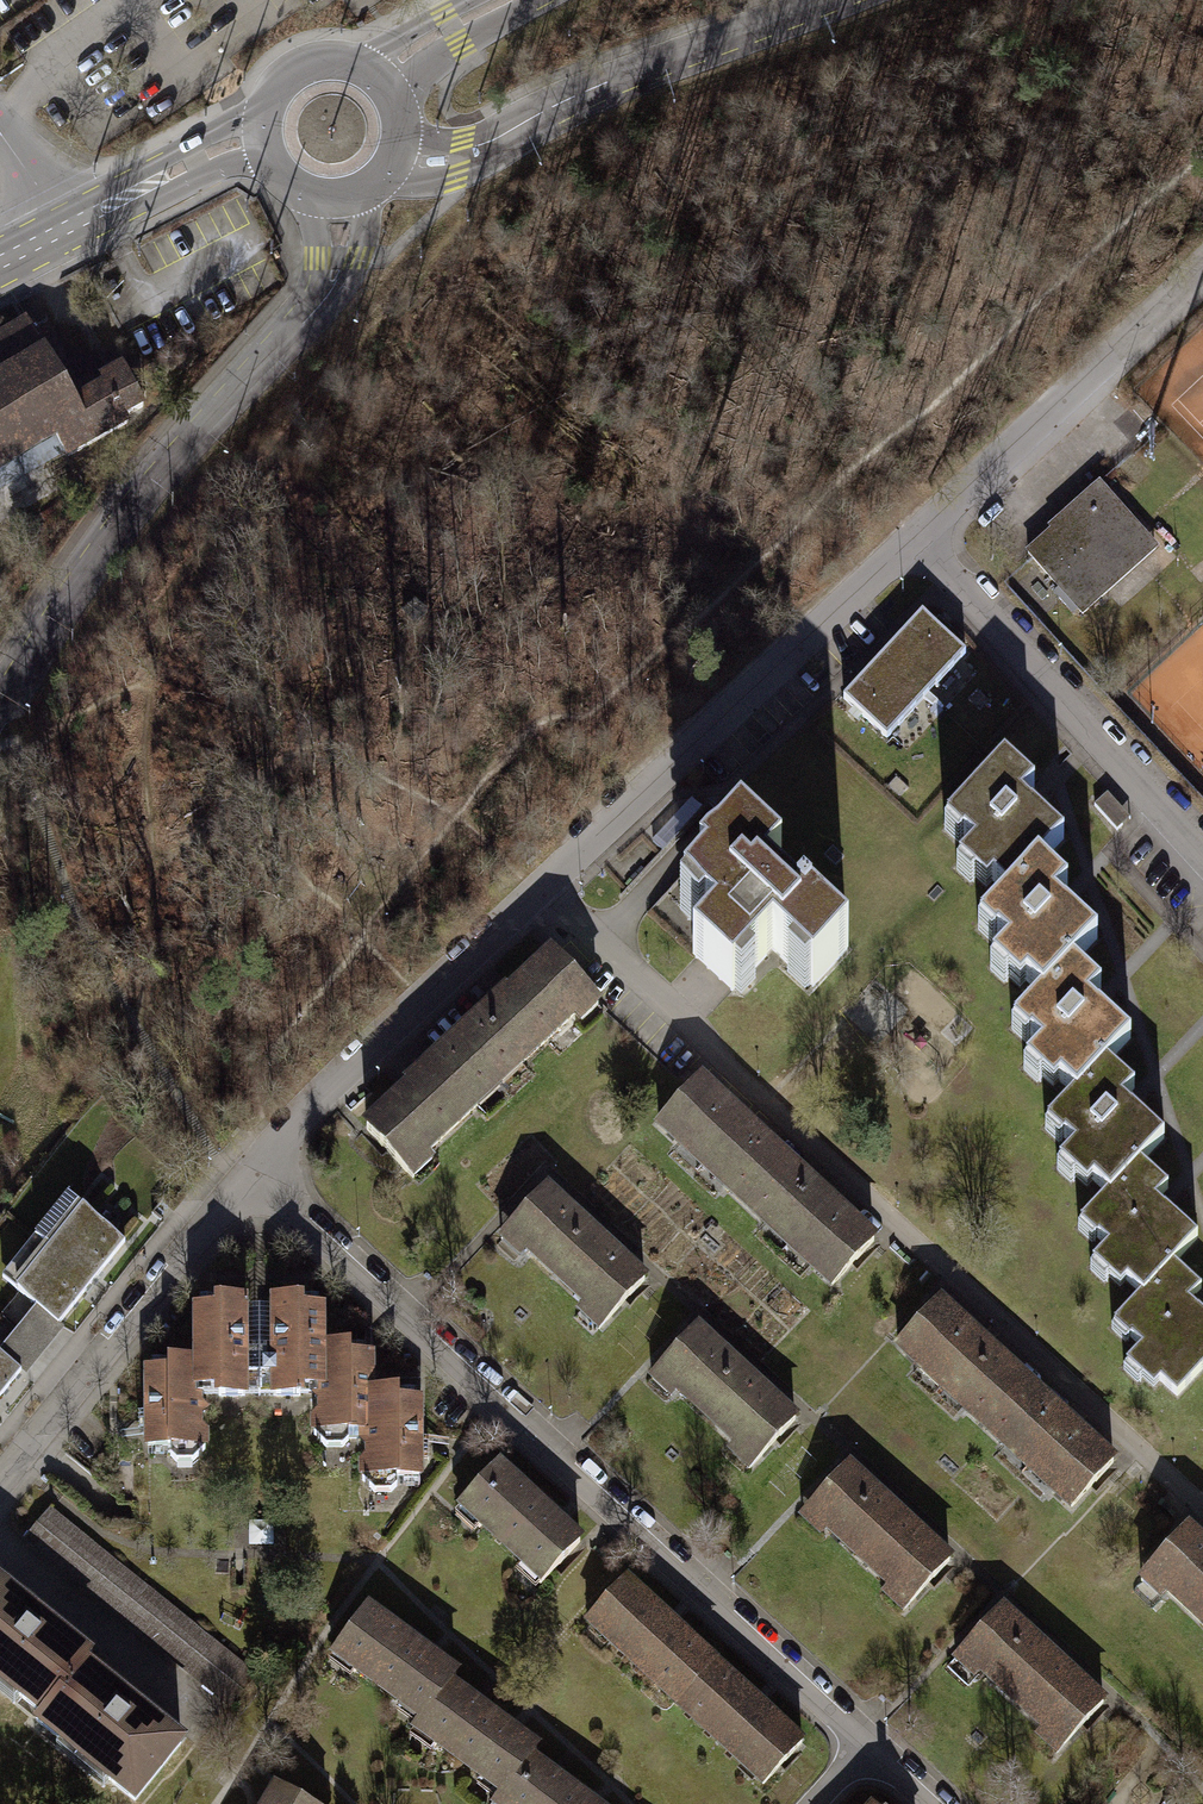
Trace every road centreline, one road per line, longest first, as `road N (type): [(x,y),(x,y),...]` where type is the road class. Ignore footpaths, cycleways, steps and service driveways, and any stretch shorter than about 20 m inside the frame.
road 1 (residential): [(544,886),(1202,1519)]
road 2 (residential): [(863,1749),(254,1174)]
road 3 (unclassified): [(0,683),(203,425),(321,299),(339,257),(340,196)]
road 4 (residential): [(917,535),(544,886)]
road 5 (tertiary): [(396,158),(461,158),(582,96),(839,0)]
road 6 (residential): [(917,535),(1202,849)]
road 7 (residential): [(544,886),(254,1174)]
road 8 (residential): [(254,1174),(0,1490)]
road 9 (residential): [(1202,263),(917,535)]
road 10 (tertiary): [(63,228),(265,134)]
road 11 (tertiary): [(380,77),(343,60),(303,67),(274,94),(265,134)]
road 12 (tertiary): [(380,77),(498,0)]

